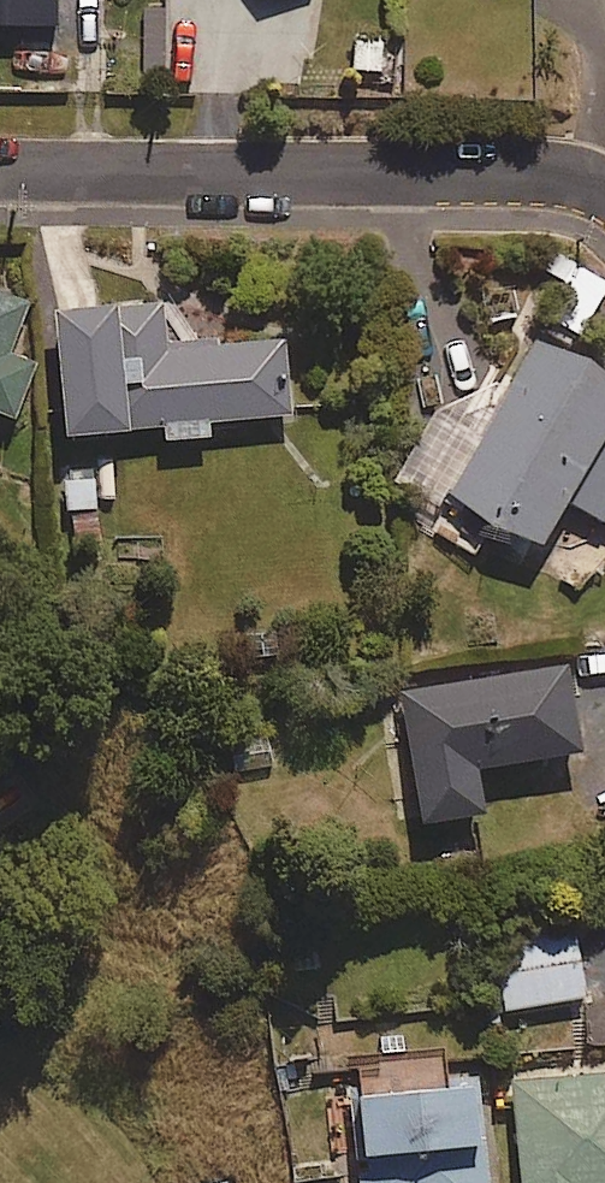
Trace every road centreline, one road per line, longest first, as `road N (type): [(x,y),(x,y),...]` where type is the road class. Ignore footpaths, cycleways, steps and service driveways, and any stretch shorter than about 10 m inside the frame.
road 1 (residential): [(0,164),(557,169),(604,196)]

